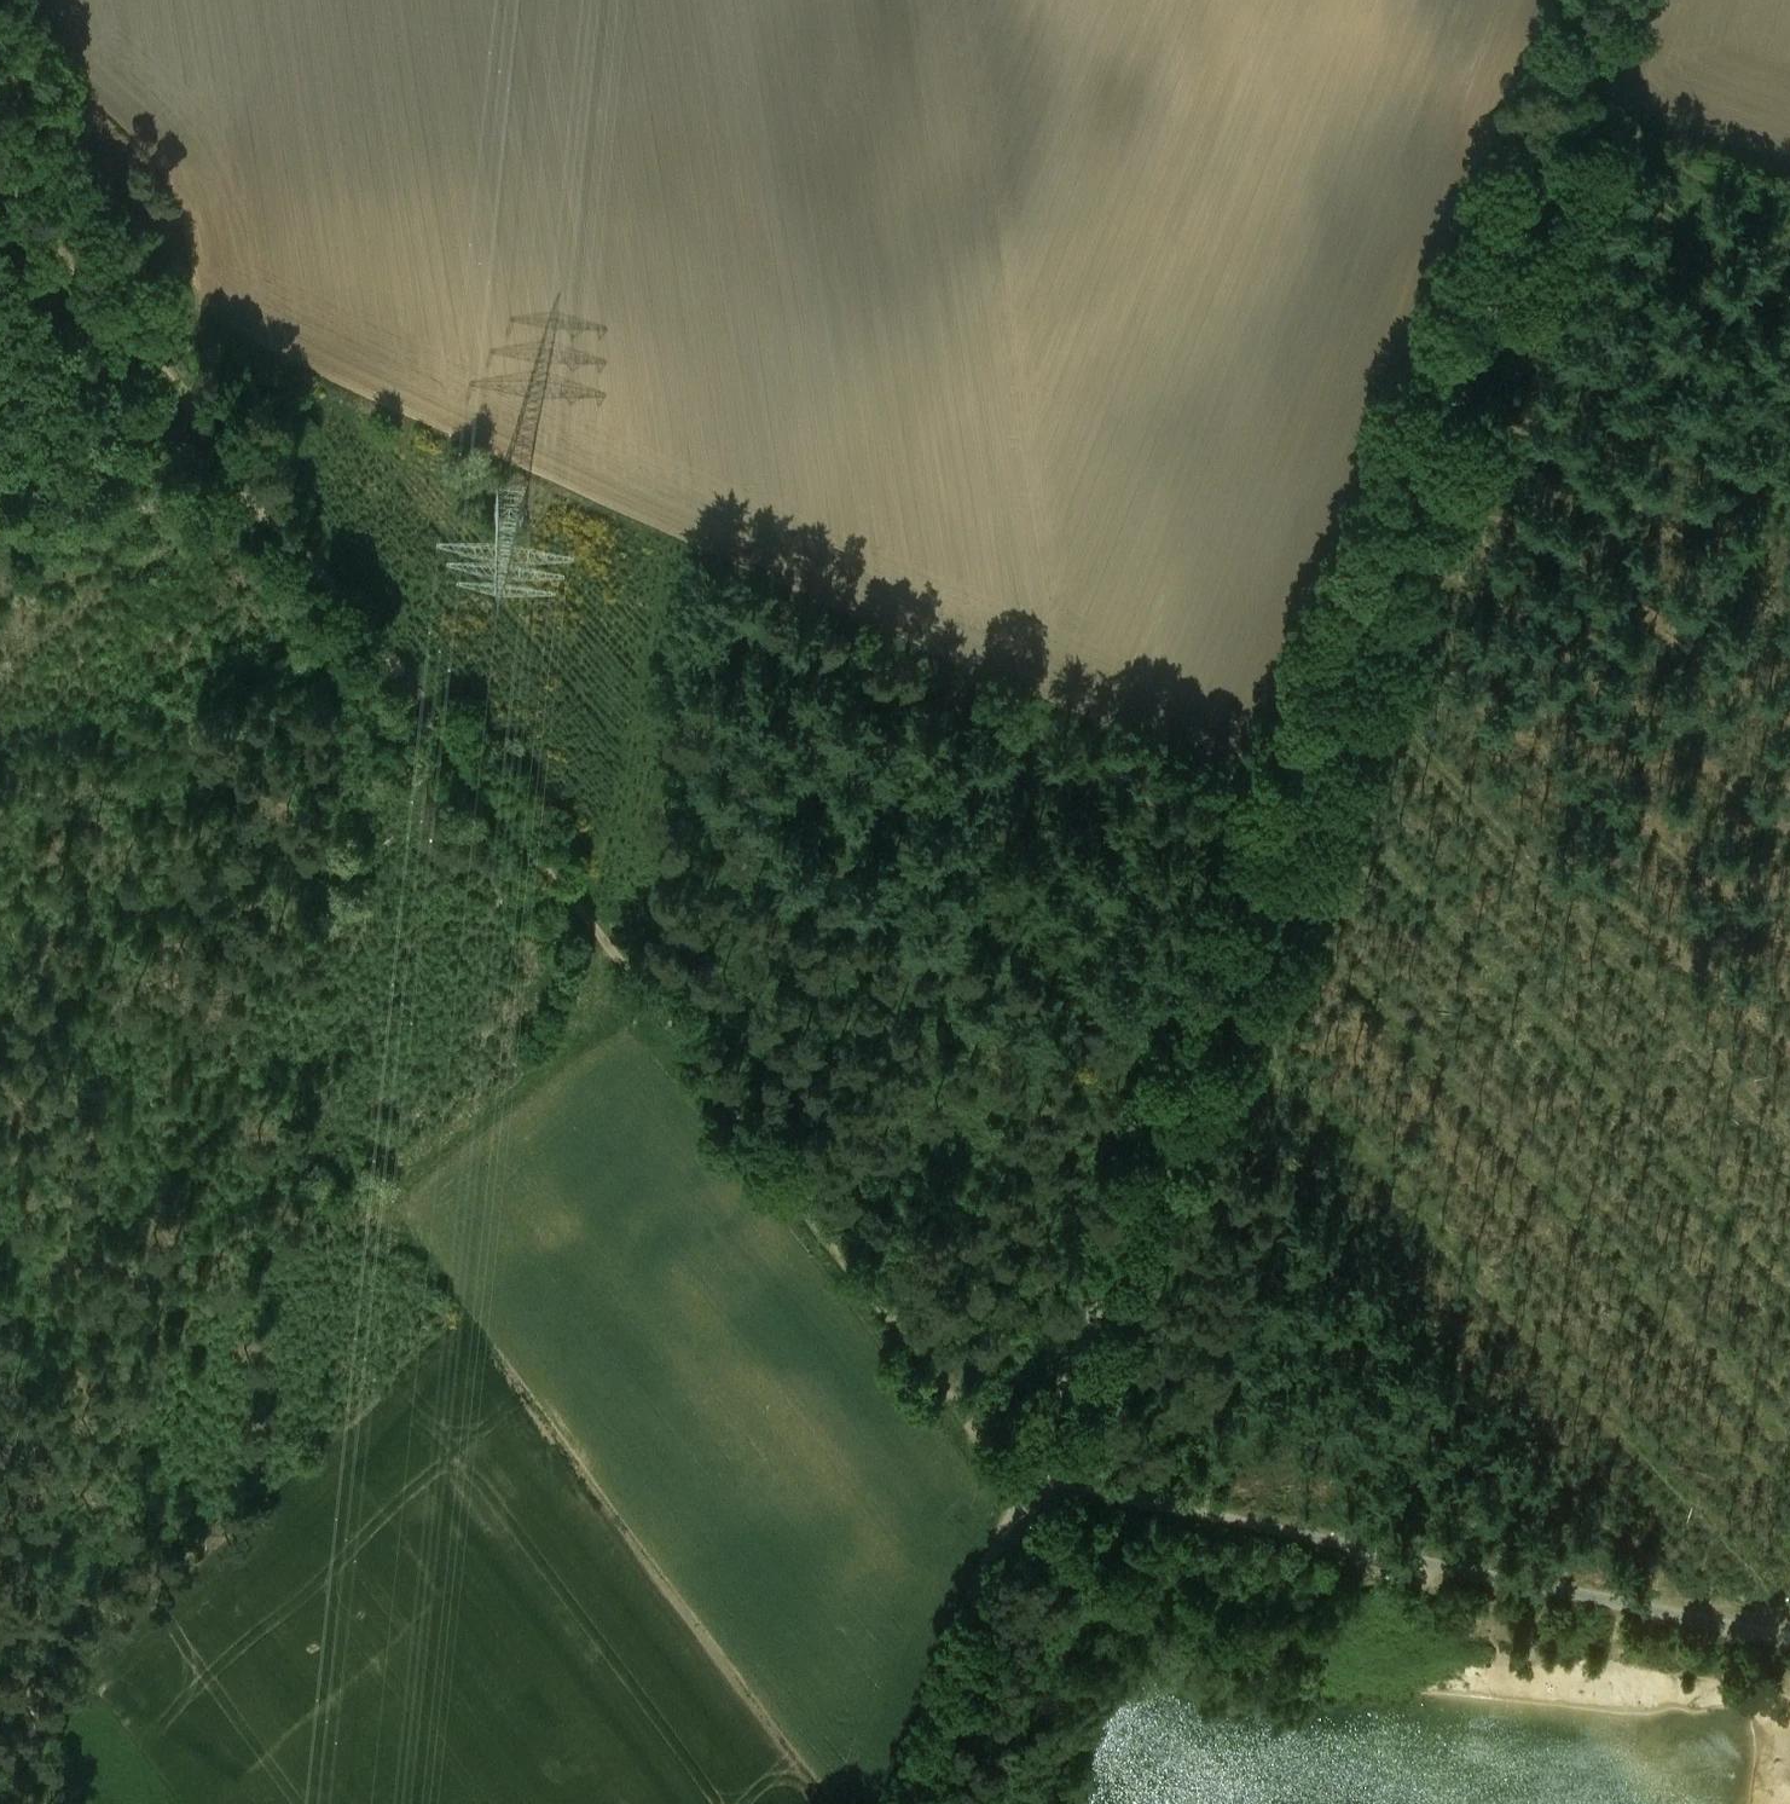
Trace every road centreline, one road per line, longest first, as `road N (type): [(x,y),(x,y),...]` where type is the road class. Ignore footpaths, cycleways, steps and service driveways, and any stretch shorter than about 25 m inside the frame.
road 1 (unclassified): [(1613,0),(1176,1109),(1038,1483)]
road 2 (track): [(261,500),(981,1423),(1038,1483)]
road 3 (track): [(1038,1483),(1789,1637)]
road 4 (track): [(0,157),(261,500)]
road 5 (track): [(1038,1483),(901,1803)]
road 6 (track): [(261,500),(0,537)]

